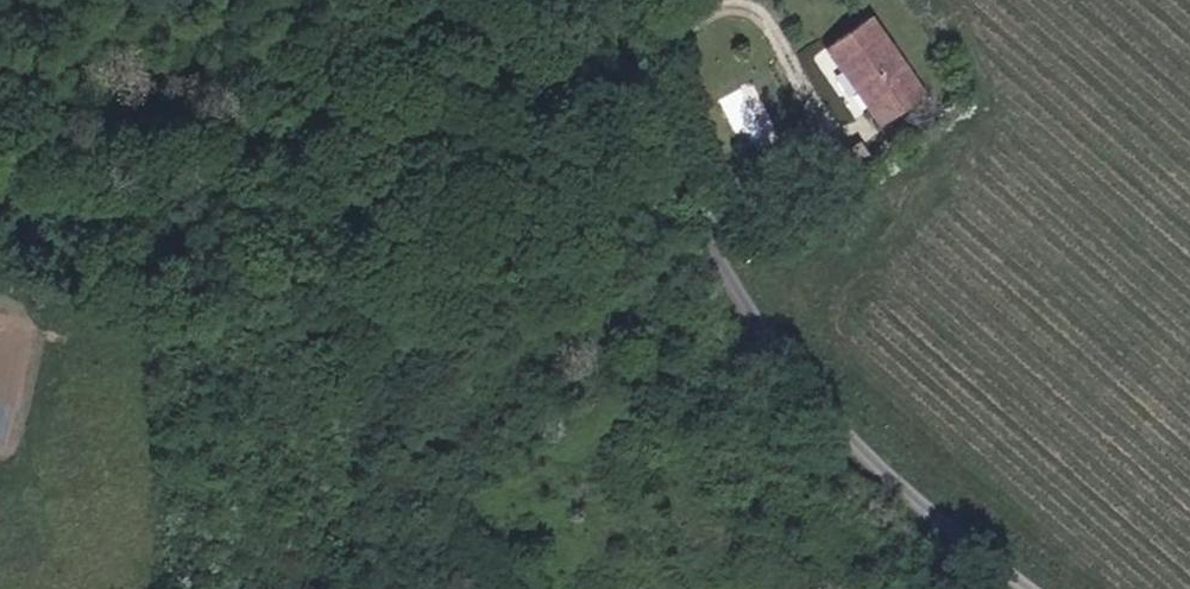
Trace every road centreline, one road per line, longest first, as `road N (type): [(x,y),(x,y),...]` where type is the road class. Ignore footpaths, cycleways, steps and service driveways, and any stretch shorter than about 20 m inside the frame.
road 1 (unclassified): [(1032,588),(917,507),(816,398),(737,286),(648,123),(619,0)]

